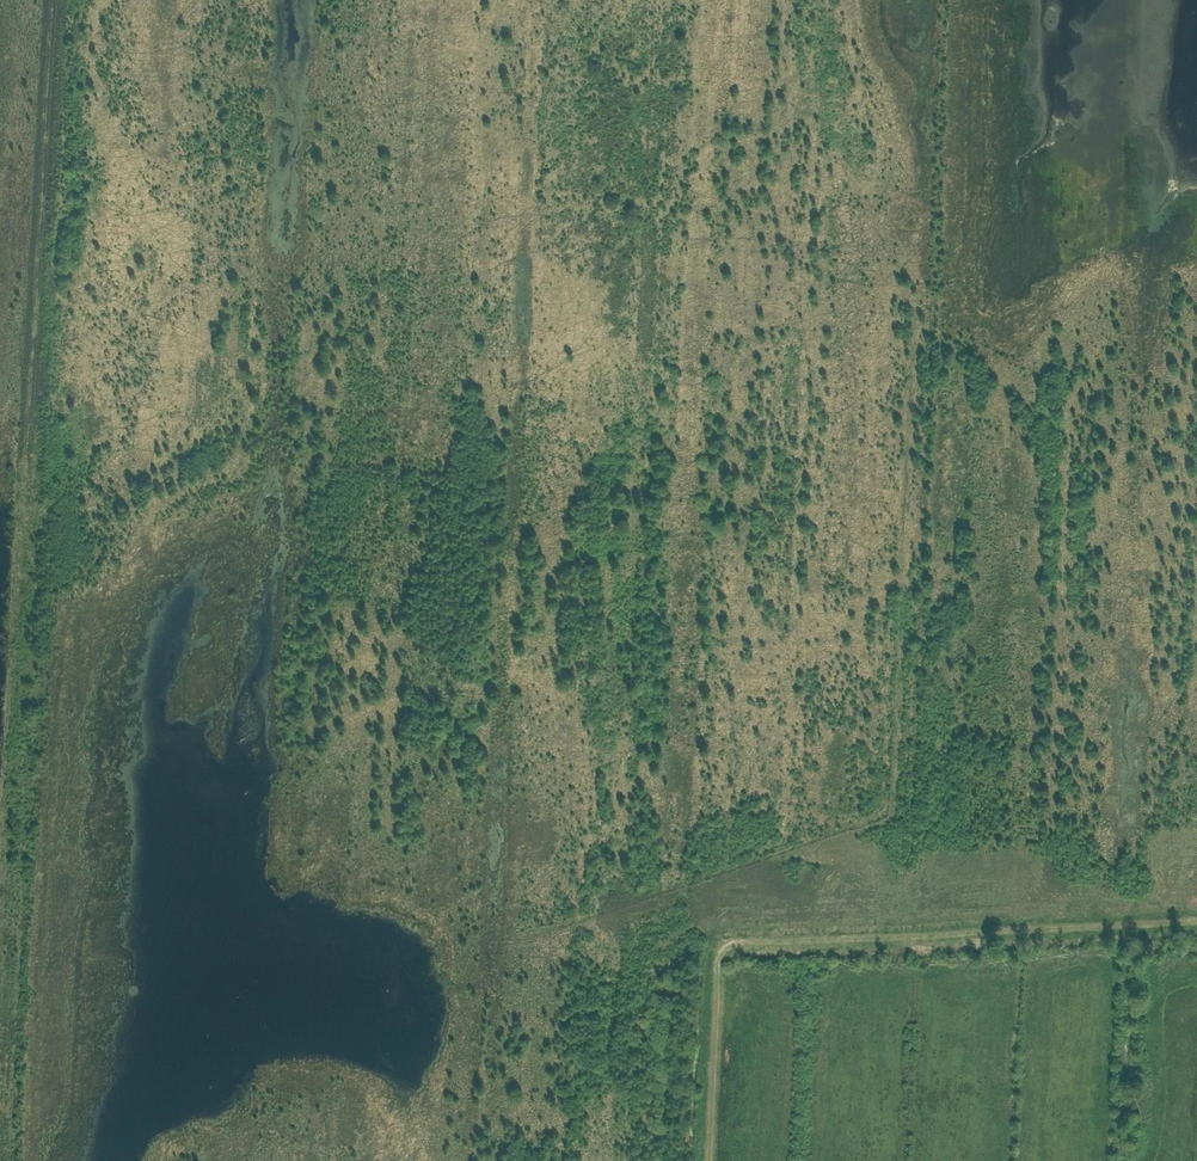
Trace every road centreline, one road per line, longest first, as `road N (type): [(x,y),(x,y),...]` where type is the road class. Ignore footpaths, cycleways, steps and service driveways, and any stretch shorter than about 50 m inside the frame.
road 1 (track): [(709,1160),(723,946),(1196,920)]

